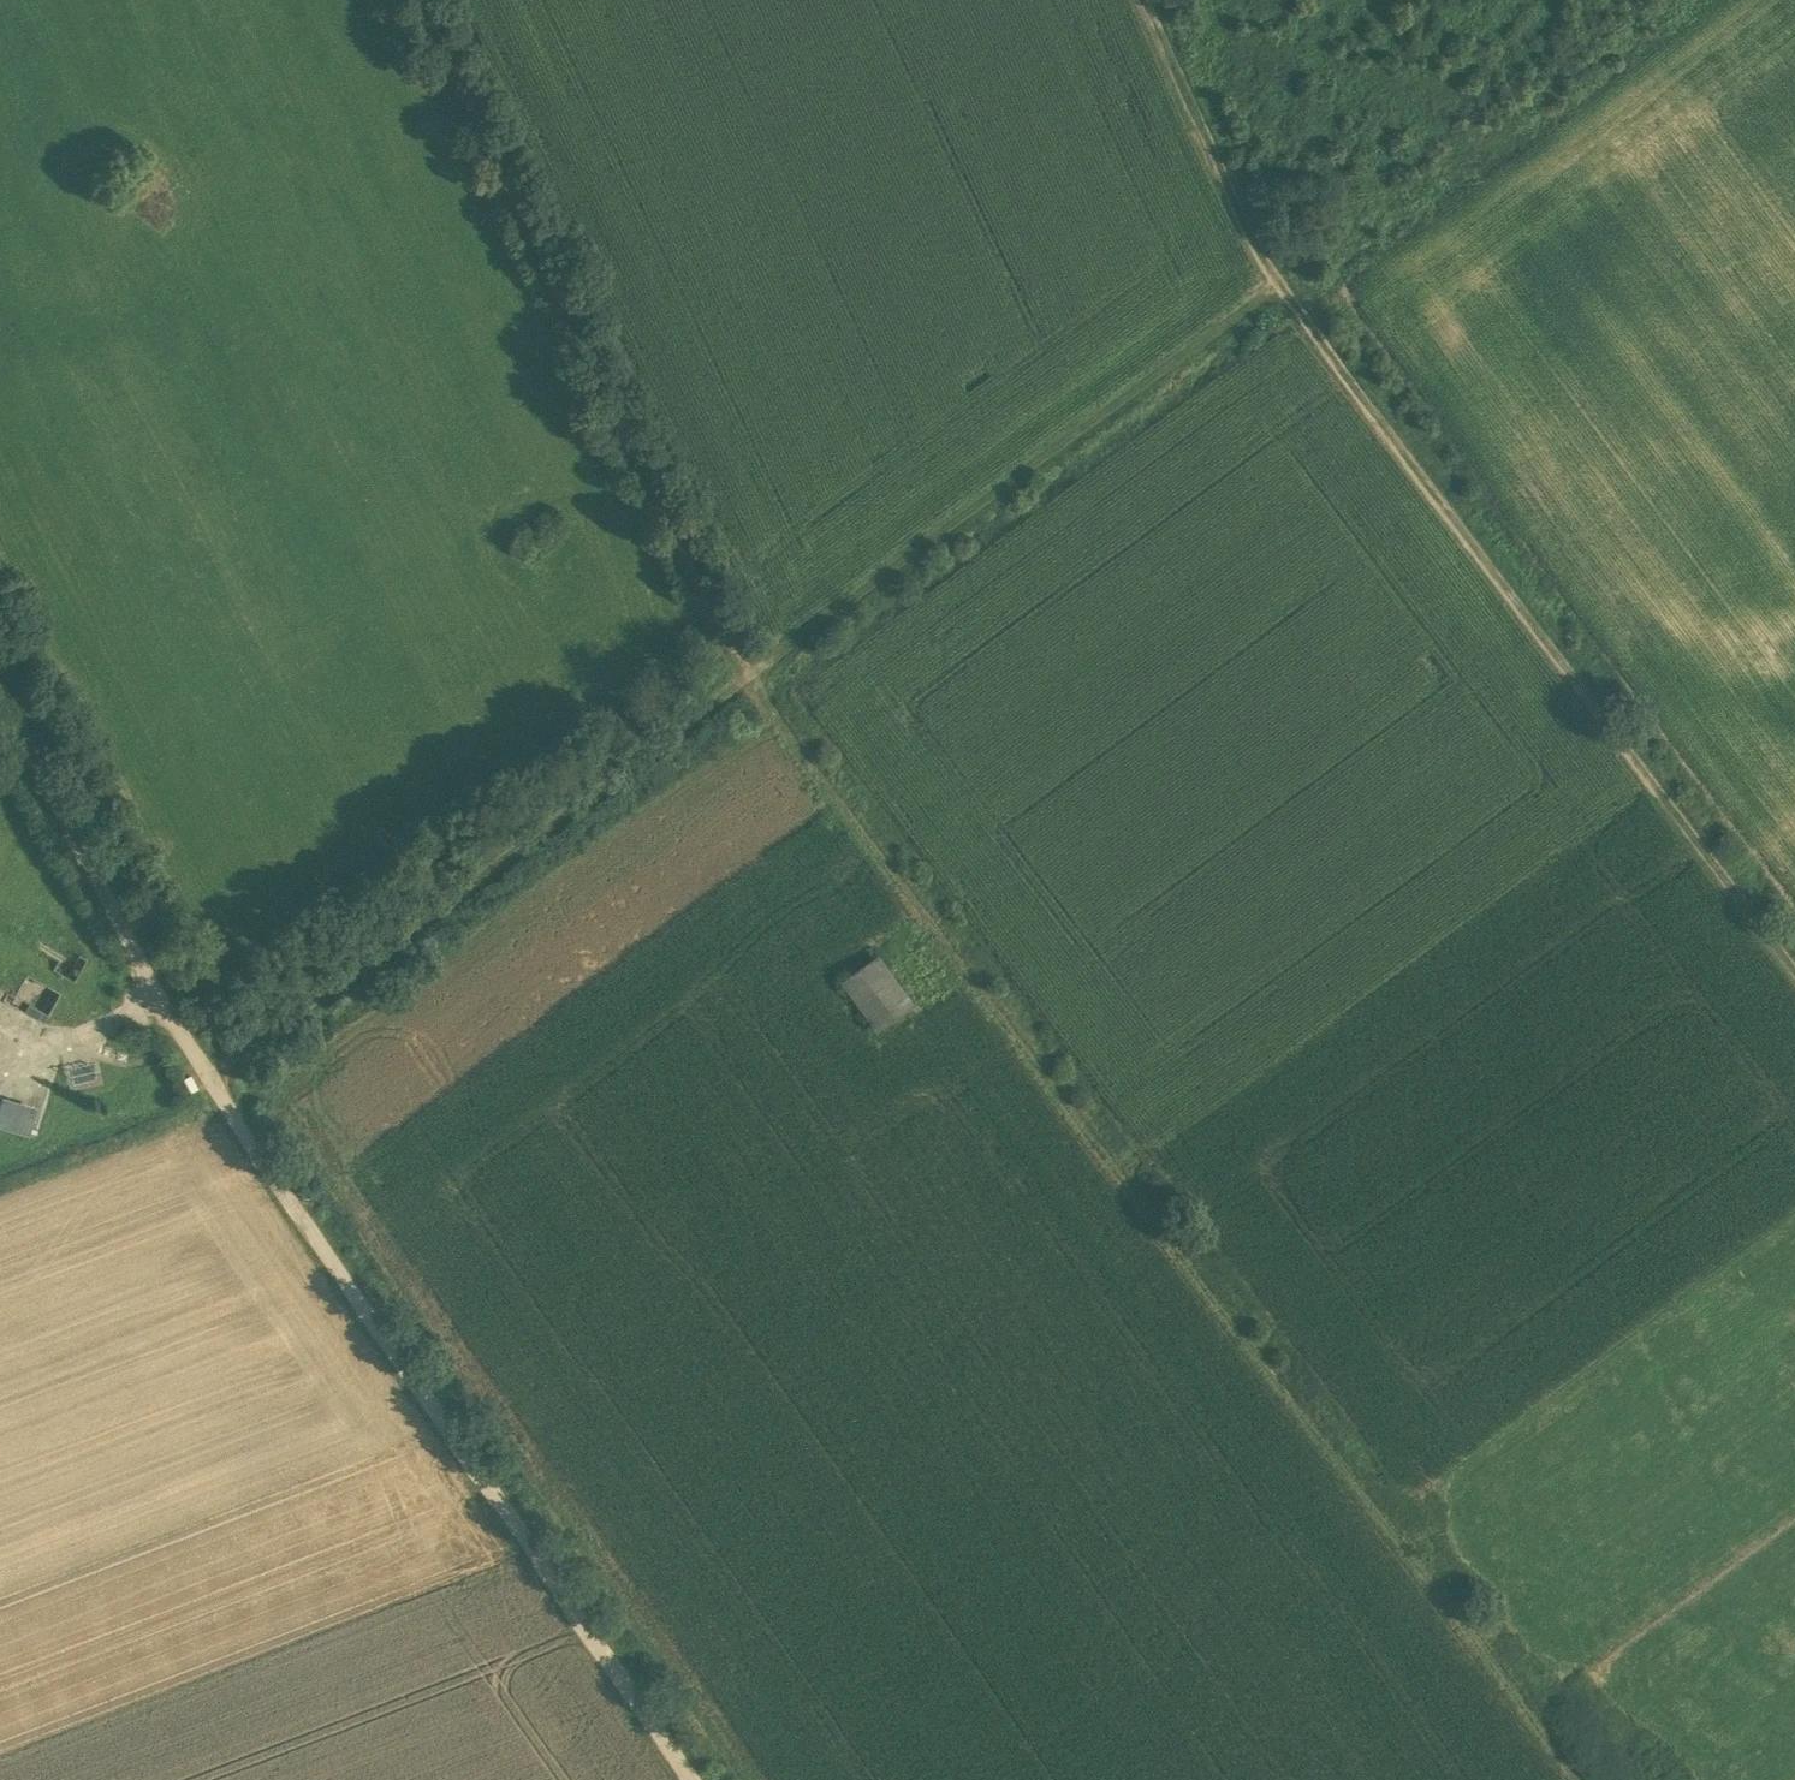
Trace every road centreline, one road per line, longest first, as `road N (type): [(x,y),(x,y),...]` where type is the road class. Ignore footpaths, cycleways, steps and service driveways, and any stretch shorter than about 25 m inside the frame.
road 1 (track): [(753,676),(851,817),(1585,1779)]
road 2 (track): [(695,1779),(162,1005),(0,686)]
road 3 (track): [(1279,286),(1346,385),(1794,970)]
road 4 (track): [(424,0),(753,676)]
road 5 (track): [(211,1077),(623,787),(715,719),(722,694),(753,676)]
road 6 (track): [(753,676),(1279,286)]
road 7 (track): [(1279,286),(1660,0)]
road 8 (track): [(1139,0),(1279,286)]

